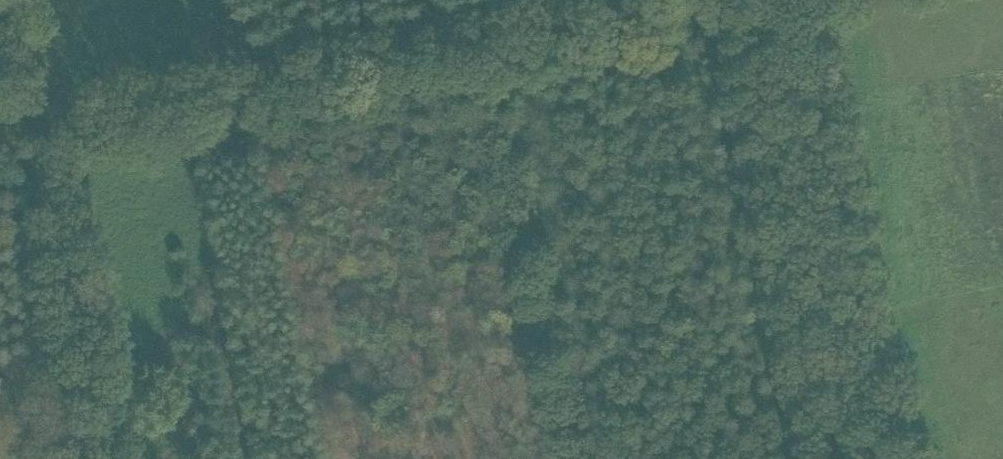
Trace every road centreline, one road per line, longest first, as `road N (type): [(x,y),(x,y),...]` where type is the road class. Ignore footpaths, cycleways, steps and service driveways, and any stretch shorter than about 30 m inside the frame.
road 1 (track): [(0,138),(749,0)]
road 2 (track): [(775,0),(865,458)]
road 3 (track): [(45,129),(103,458)]

